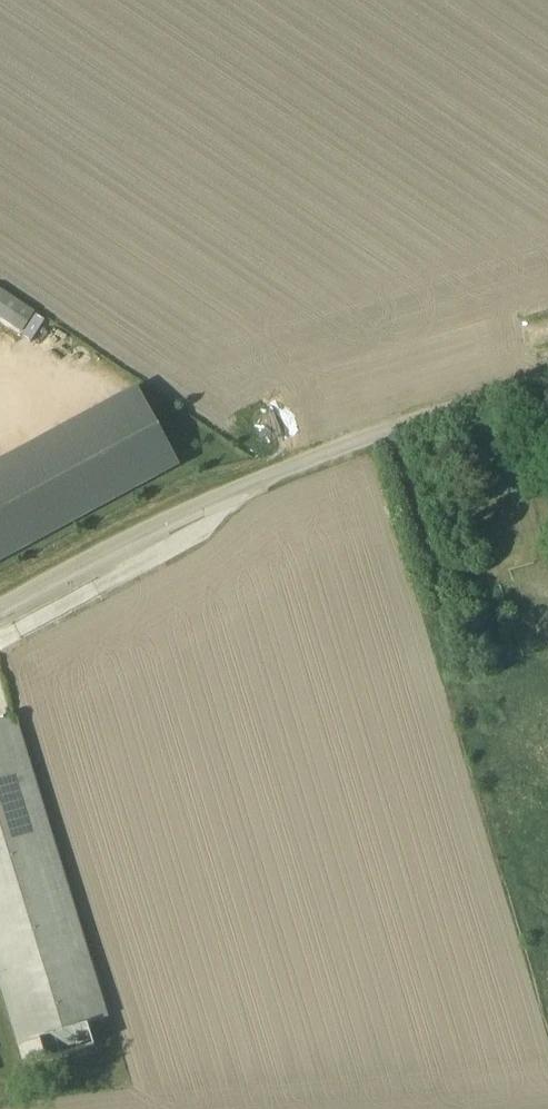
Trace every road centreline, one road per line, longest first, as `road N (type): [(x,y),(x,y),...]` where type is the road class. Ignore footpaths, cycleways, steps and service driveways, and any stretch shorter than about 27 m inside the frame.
road 1 (unclassified): [(0,608),(229,493),(377,436),(547,385)]

